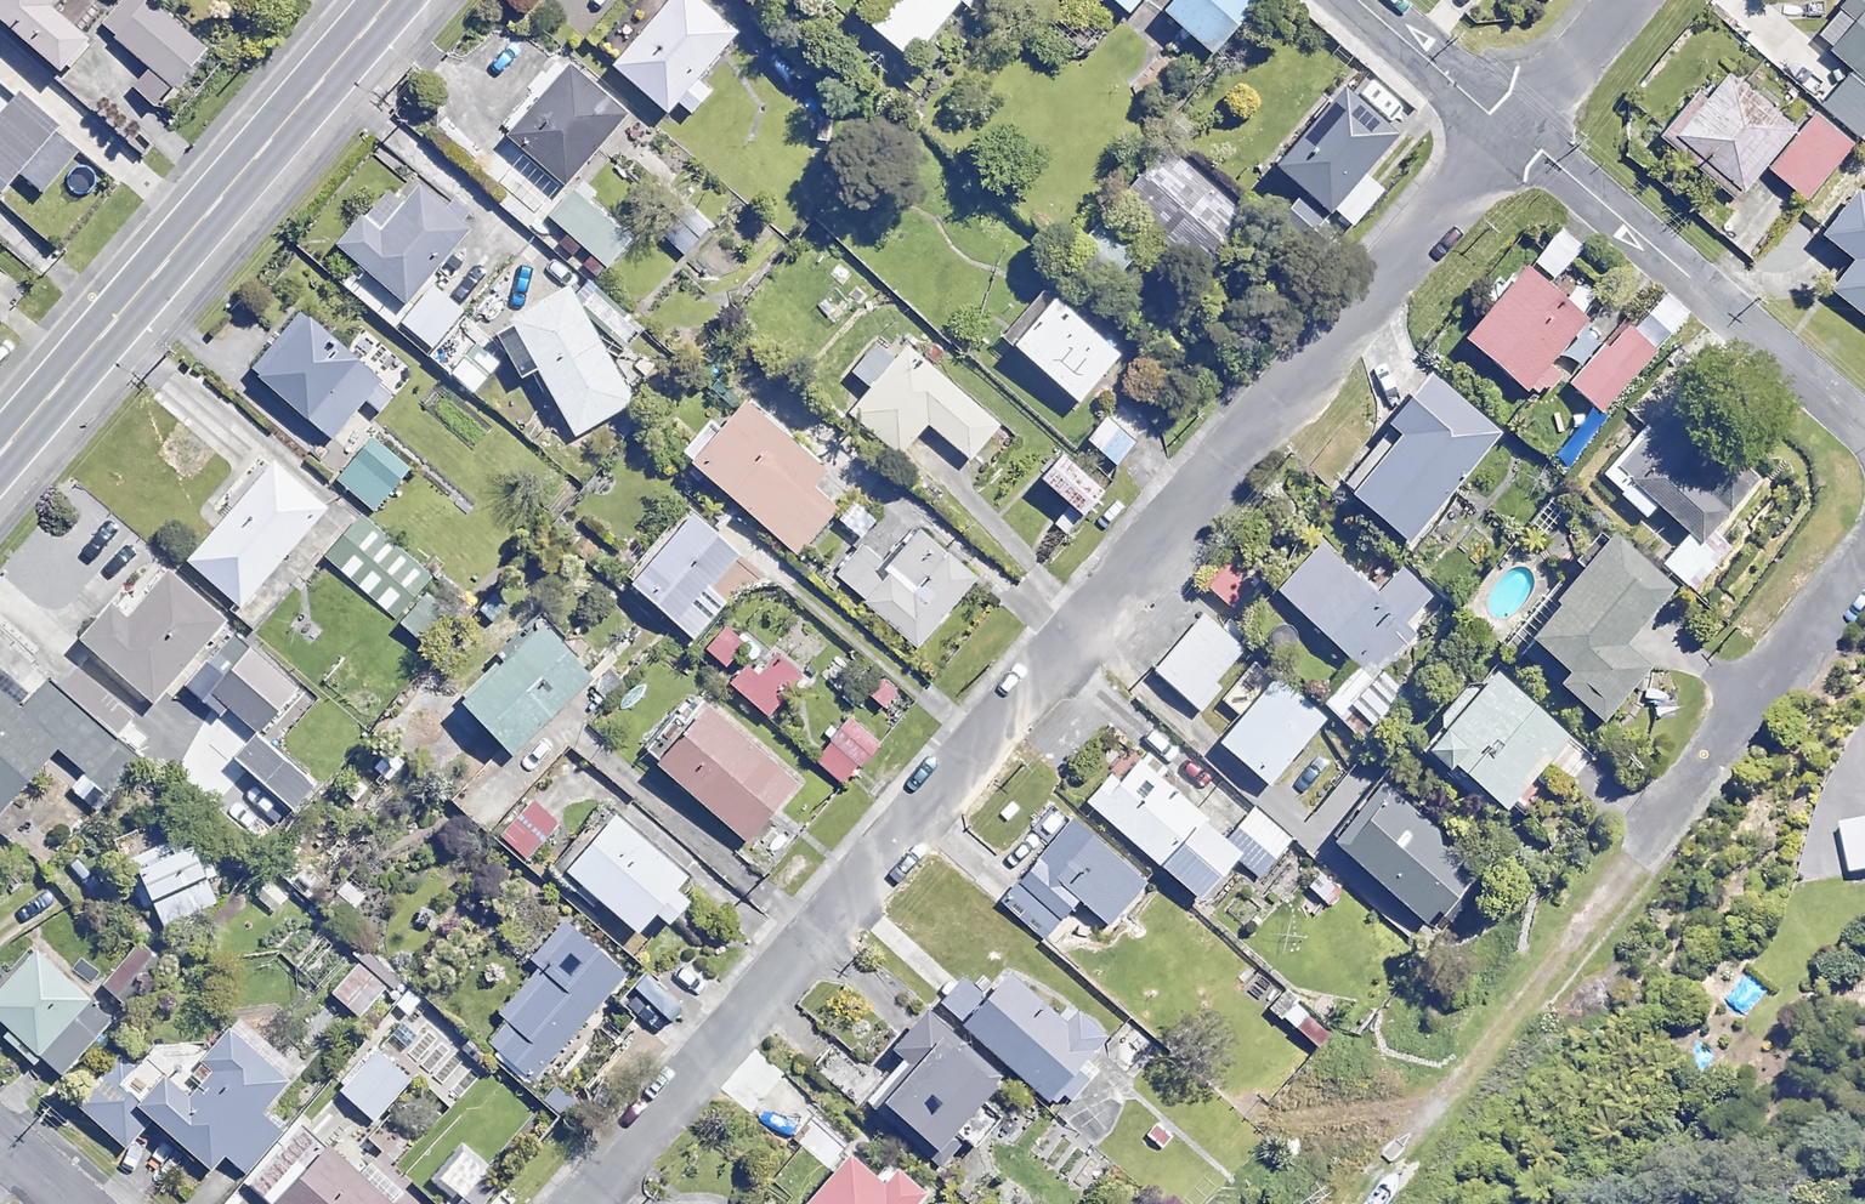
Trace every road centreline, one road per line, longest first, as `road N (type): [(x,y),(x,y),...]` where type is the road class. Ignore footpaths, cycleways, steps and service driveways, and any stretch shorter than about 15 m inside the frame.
road 1 (residential): [(515,1203),(1485,117)]
road 2 (tertiary): [(383,0),(0,444)]
road 3 (residential): [(1864,512),(1837,414),(1485,117)]
road 4 (residential): [(1621,873),(1864,569)]
road 5 (track): [(1621,873),(1384,1156)]
road 6 (residential): [(1485,117),(1348,0)]
road 7 (residential): [(1485,117),(1589,0)]

